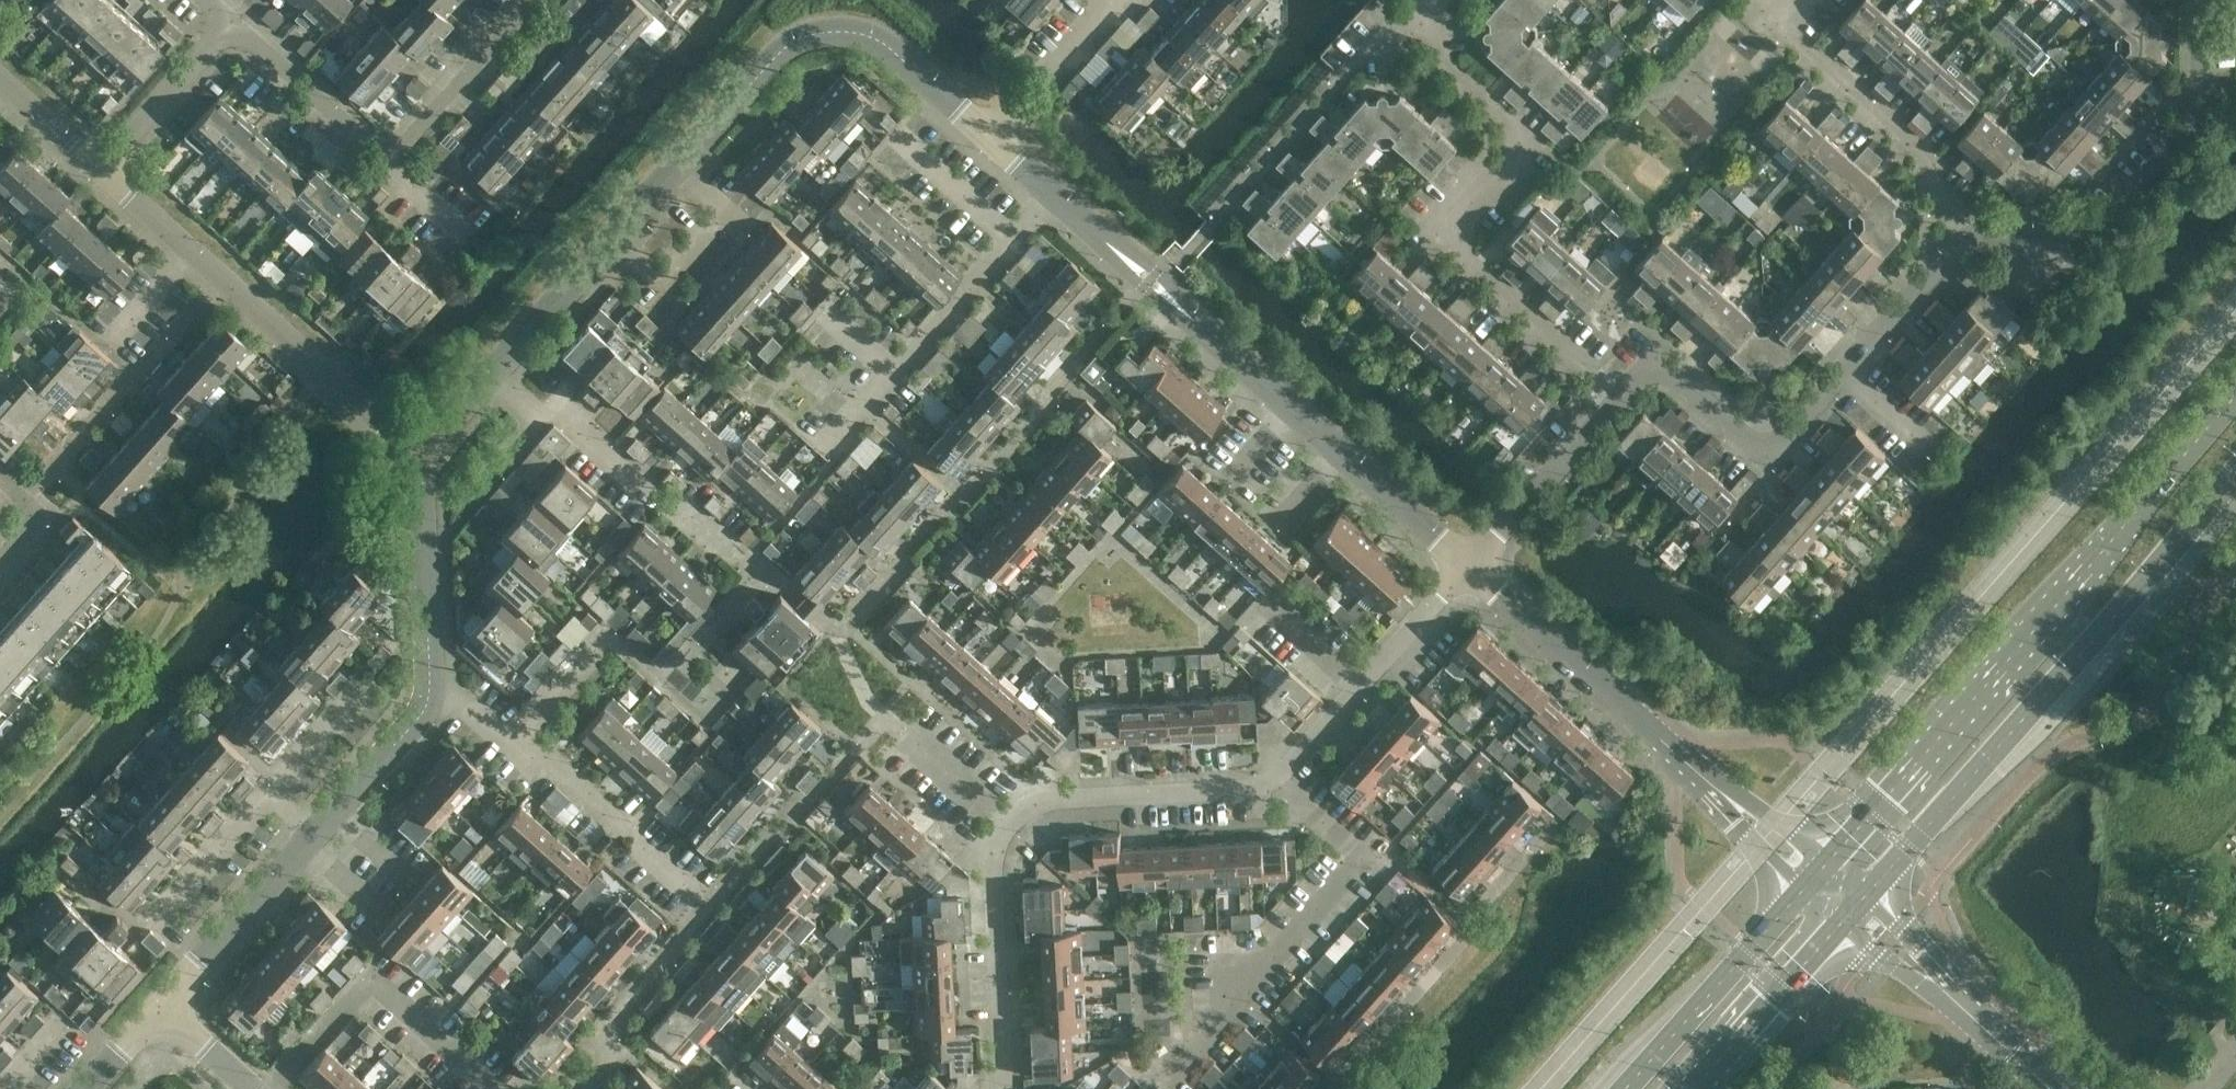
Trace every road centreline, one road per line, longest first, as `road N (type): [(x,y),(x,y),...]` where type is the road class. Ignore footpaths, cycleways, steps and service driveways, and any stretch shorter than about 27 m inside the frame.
road 1 (secondary): [(2235,394),(1827,863)]
road 2 (secondary): [(1865,897),(2235,478)]
road 3 (residential): [(1399,47),(1523,158),(1448,242),(1611,387)]
road 4 (residential): [(420,467),(100,172)]
road 5 (residential): [(533,0),(389,162),(235,26)]
road 6 (residential): [(990,141),(857,30),(830,29),(800,39),(679,176)]
road 7 (residential): [(1970,233),(2106,223),(2207,107),(2205,0)]
road 8 (residential): [(1212,1033),(1345,883),(1351,864),(1274,785)]
road 9 (residential): [(1291,410),(1048,193)]
road 10 (residential): [(1611,387),(1631,364),(1655,359),(1767,443),(1785,439),(1845,372)]
road 11 (residential): [(1796,5),(1794,45),(1946,187),(1970,233)]
road 12 (residential): [(490,1088),(369,989),(275,1088)]
road 13 (residential): [(1007,828),(1035,808),(1274,785)]
road 14 (residential): [(1669,749),(1467,568)]
road 15 (secondary): [(1804,888),(1626,1088)]
road 16 (residential): [(1003,1088),(990,854),(1007,828)]
road 17 (residential): [(708,901),(546,754),(515,741)]
road 18 (residential): [(713,540),(565,410),(533,427)]
road 19 (residential): [(1611,387),(1467,568)]
road 20 (residential): [(429,692),(420,467)]
road 21 (residential): [(151,1013),(302,848)]
road 22 (secondary): [(1696,1088),(1842,923)]
road 23 (residential): [(621,239),(489,390)]
road 24 (residential): [(100,172),(235,26)]
road 25 (residential): [(621,239),(661,276),(720,212),(679,176)]
road 26 (residential): [(1845,372),(1970,233)]
road 27 (residential): [(1105,0),(990,141)]
road 28 (residential): [(893,366),(1004,241)]
road 29 (residential): [(1467,568),(1343,457)]
road 30 (residential): [(1007,828),(884,716)]
road 31 (residential): [(160,916),(269,794)]
road 32 (residential): [(1361,688),(1467,568)]
road 33 (unclassified): [(1936,984),(2052,1088)]
road 34 (residential): [(333,812),(418,720),(429,692)]
road 35 (residential): [(1004,241),(892,137)]
road 36 (residential): [(515,741),(610,635)]
road 37 (residential): [(269,794),(360,688)]
road 38 (residential): [(100,172),(0,79)]
road 39 (residential): [(1274,785),(1361,688)]
road 40 (unclassified): [(1827,863),(1753,805),(1725,796)]
road 41 (unclassified): [(1725,796),(1738,822),(1804,888)]

